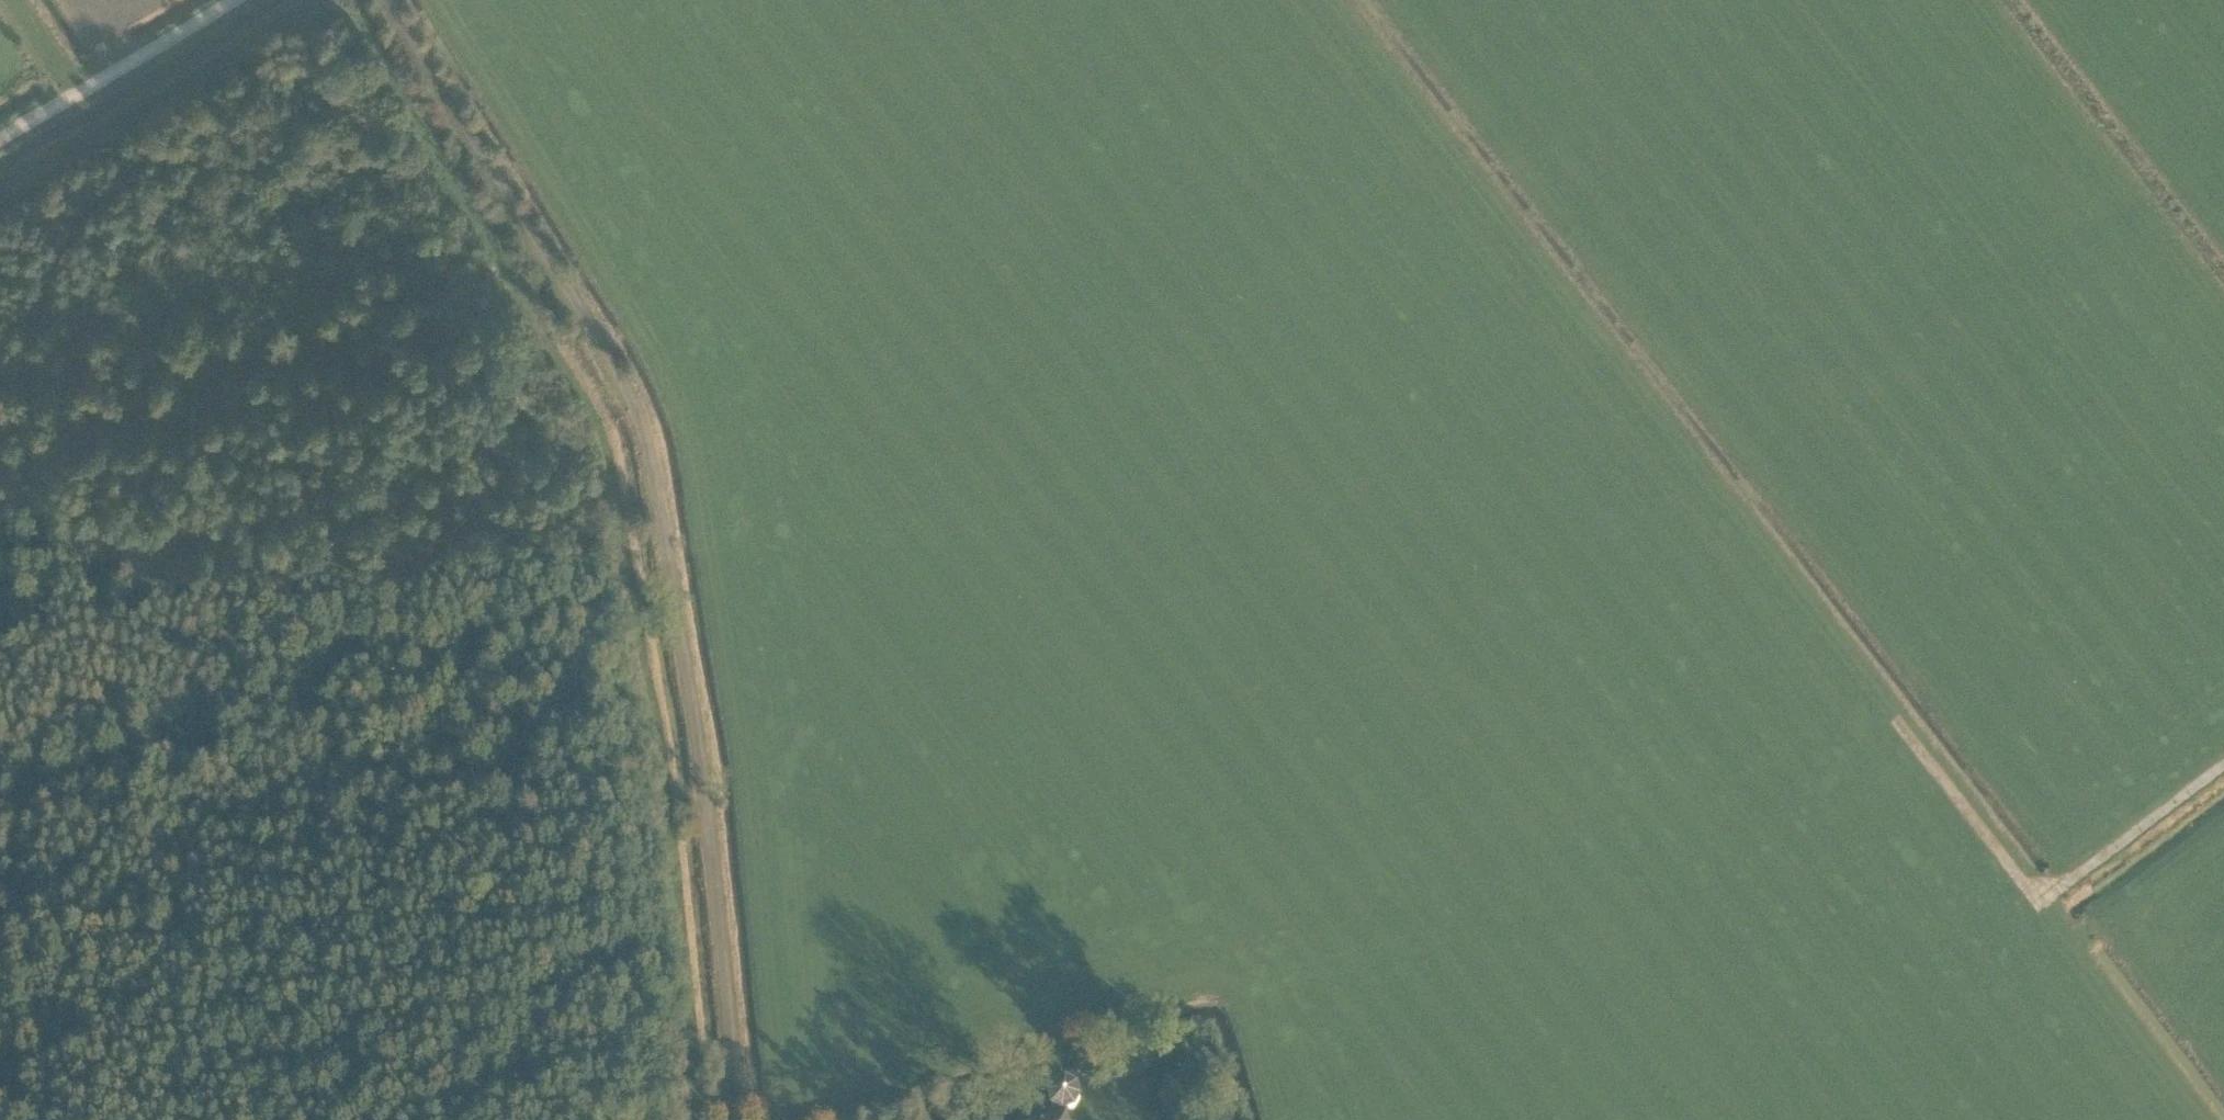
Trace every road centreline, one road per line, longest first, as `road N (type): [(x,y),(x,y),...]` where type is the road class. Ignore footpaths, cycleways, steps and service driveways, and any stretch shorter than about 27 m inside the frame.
road 1 (track): [(392,0),(615,365),(643,430),(697,730),(739,1119)]
road 2 (unclassified): [(0,136),(229,0)]

